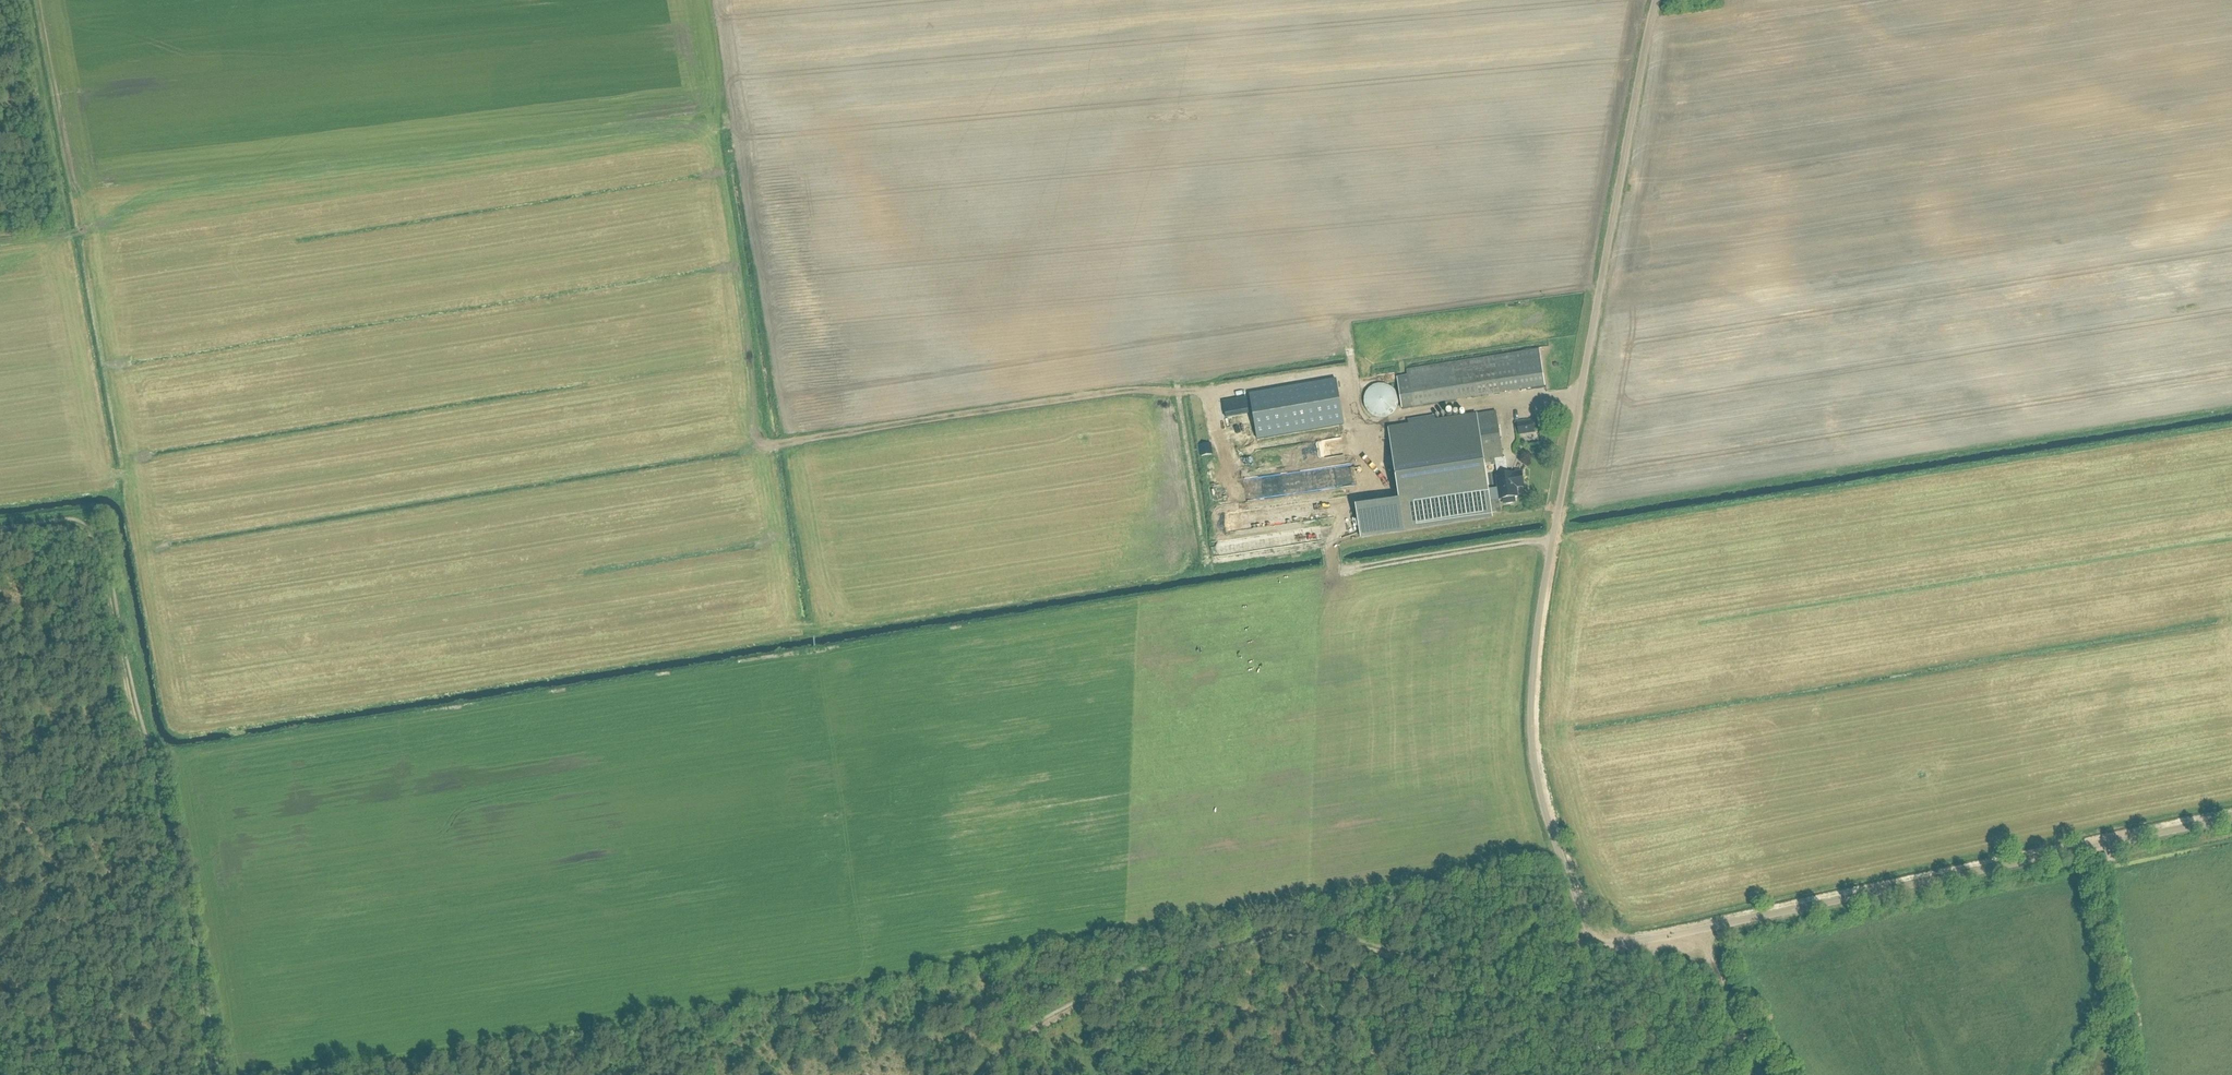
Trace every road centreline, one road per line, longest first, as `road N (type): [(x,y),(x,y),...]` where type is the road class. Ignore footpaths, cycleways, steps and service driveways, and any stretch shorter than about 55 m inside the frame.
road 1 (unclassified): [(2231,818),(1644,942),(1613,945),(1591,934),(1543,802),(1532,696),(1540,611),(1657,0)]
road 2 (track): [(987,1074),(1024,1038),(1078,1008),(1164,968),(1261,943),(1334,940),(1434,968),(1465,969),(1603,942)]
road 3 (track): [(0,535),(69,528),(89,535),(100,553),(176,867),(214,1074)]
road 4 (track): [(1698,930),(1763,1074)]

